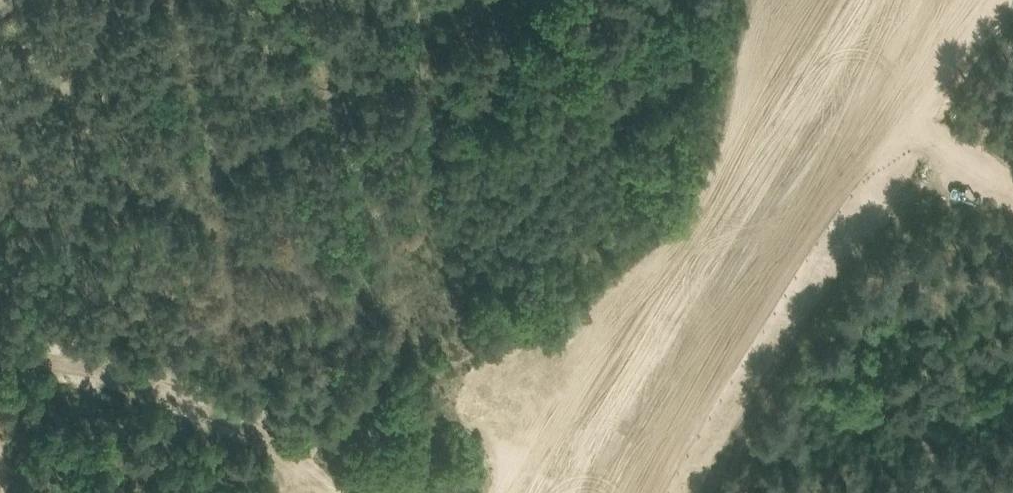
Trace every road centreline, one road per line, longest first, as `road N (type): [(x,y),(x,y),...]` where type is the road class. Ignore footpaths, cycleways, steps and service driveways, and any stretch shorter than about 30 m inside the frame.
road 1 (track): [(903,0),(770,200),(597,492)]
road 2 (track): [(341,492),(158,381),(0,366)]
road 3 (track): [(1012,194),(943,170),(836,99)]

